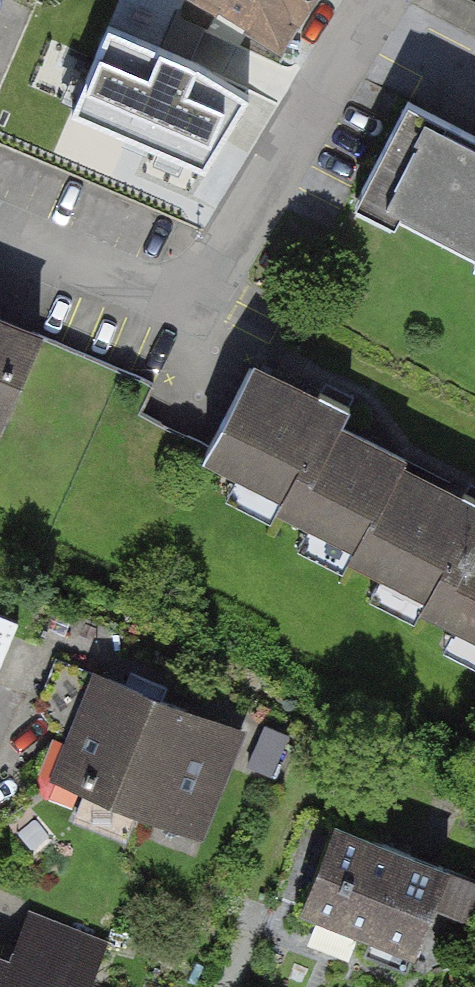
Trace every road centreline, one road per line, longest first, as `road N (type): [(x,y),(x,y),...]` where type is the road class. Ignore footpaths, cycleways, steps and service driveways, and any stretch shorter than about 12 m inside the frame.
road 1 (residential): [(384,0),(201,320),(0,237)]

